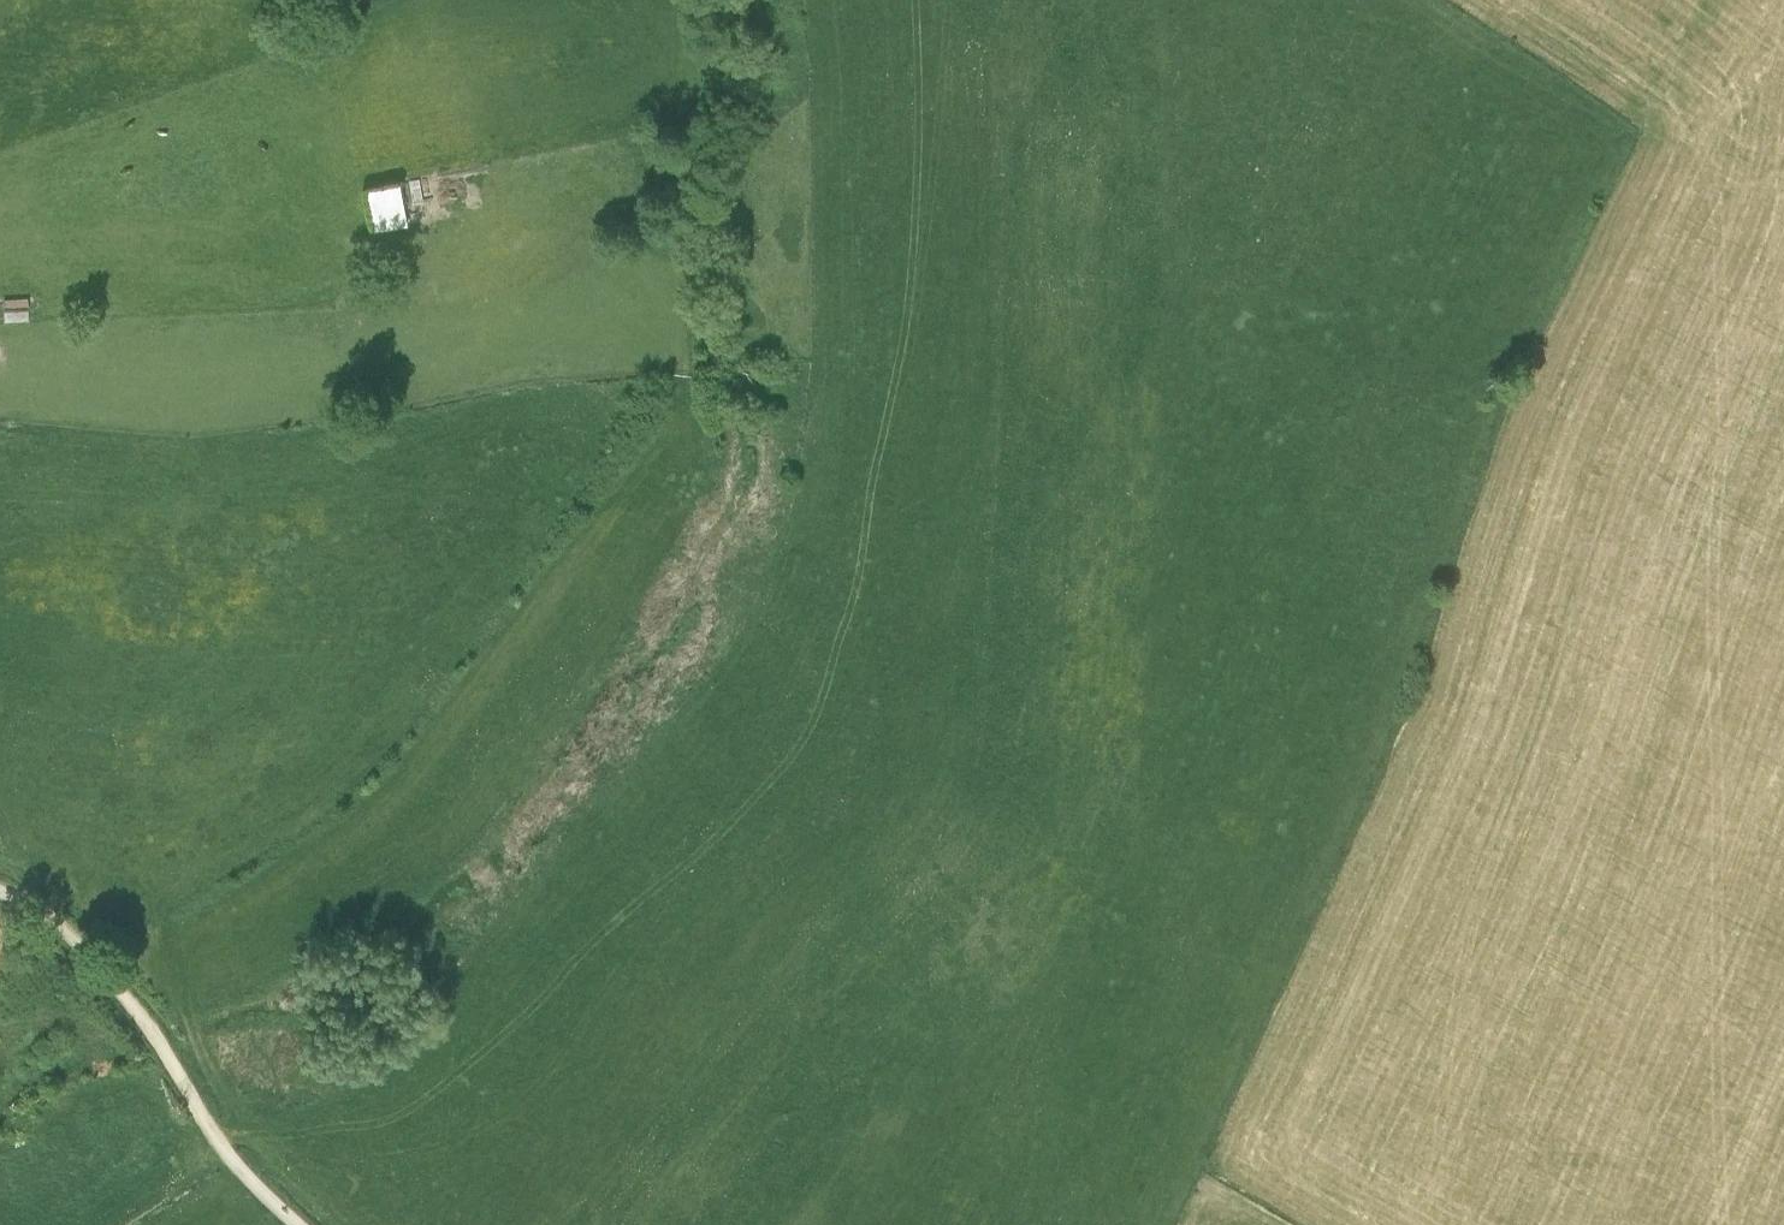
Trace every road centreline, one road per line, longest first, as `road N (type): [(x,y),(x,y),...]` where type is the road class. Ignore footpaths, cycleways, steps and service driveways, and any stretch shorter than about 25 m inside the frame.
road 1 (track): [(300,1224),(226,1158),(148,1028),(64,922),(0,890)]

